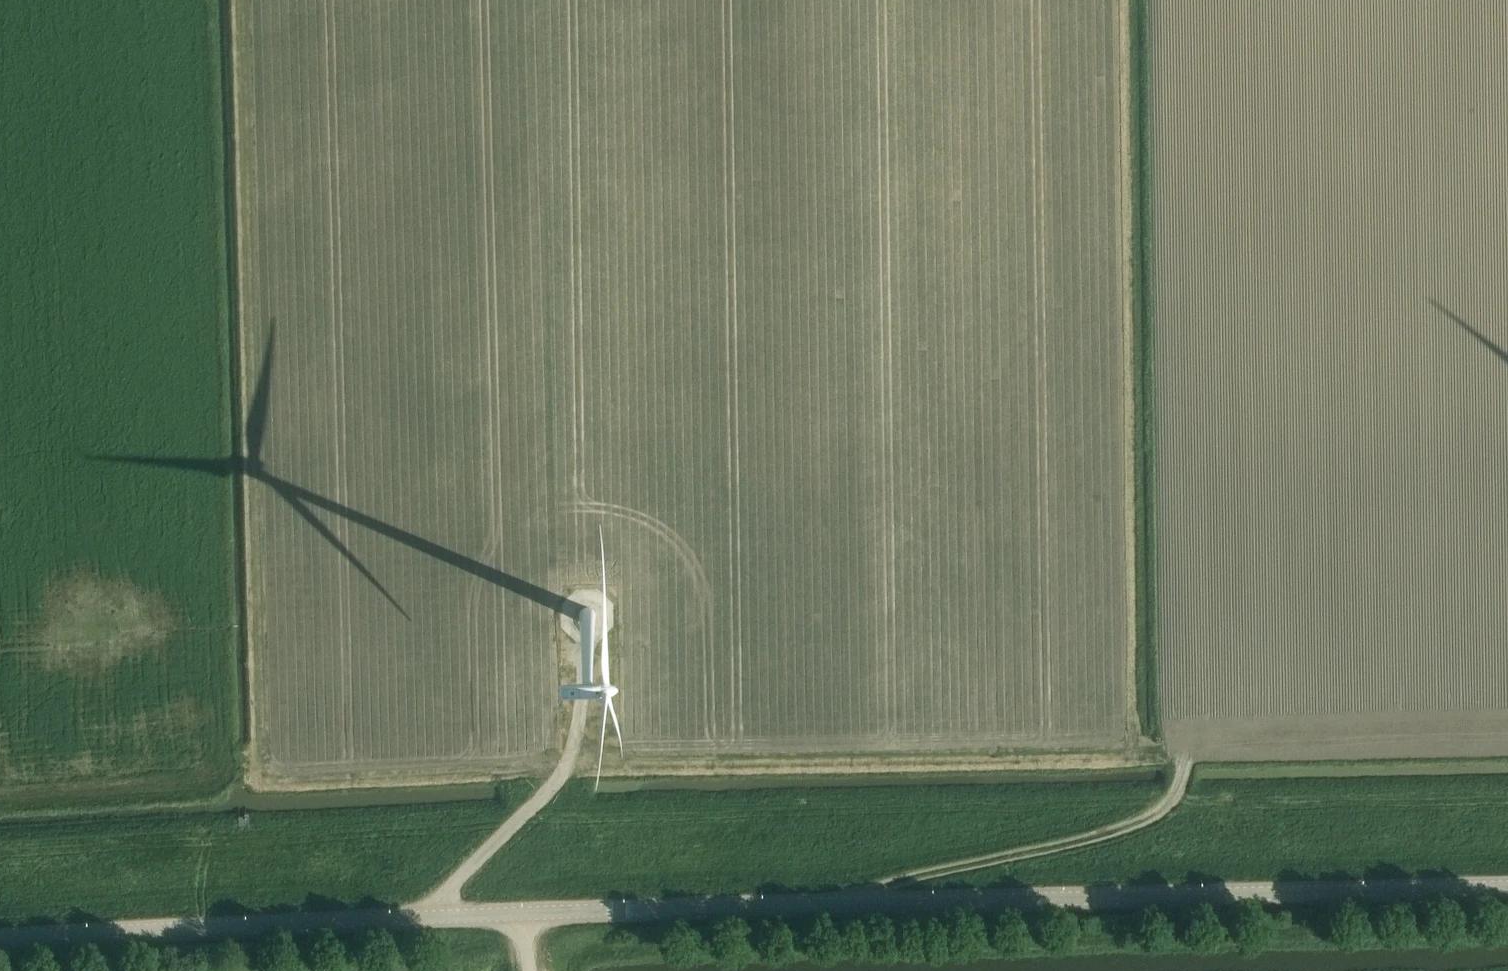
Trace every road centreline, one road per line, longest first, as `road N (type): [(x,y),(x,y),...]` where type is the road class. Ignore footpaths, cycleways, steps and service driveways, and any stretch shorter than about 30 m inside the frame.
road 1 (tertiary): [(0,941),(521,915),(1507,887)]

